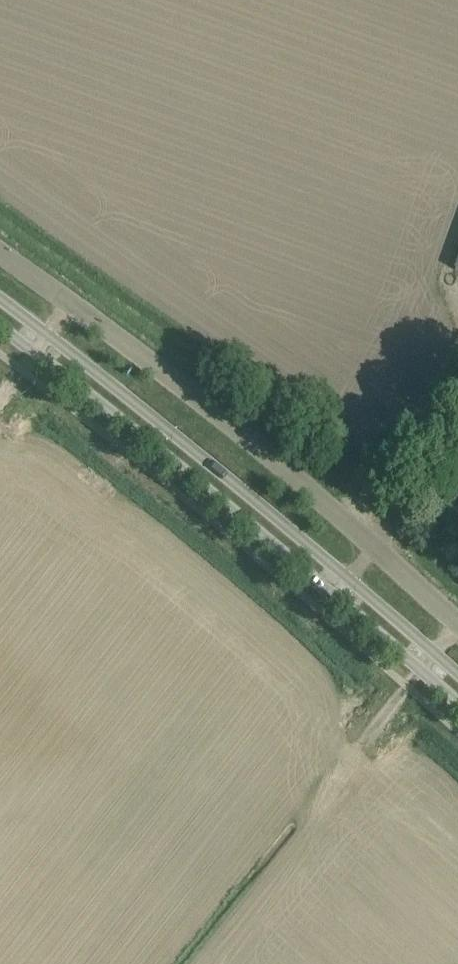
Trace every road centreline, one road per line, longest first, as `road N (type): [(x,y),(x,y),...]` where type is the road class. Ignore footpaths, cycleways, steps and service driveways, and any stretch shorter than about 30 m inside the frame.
road 1 (secondary): [(0,333),(263,536),(457,706)]
road 2 (unclassified): [(457,625),(301,482),(0,255)]
road 3 (secondary): [(457,673),(347,575),(0,304)]

